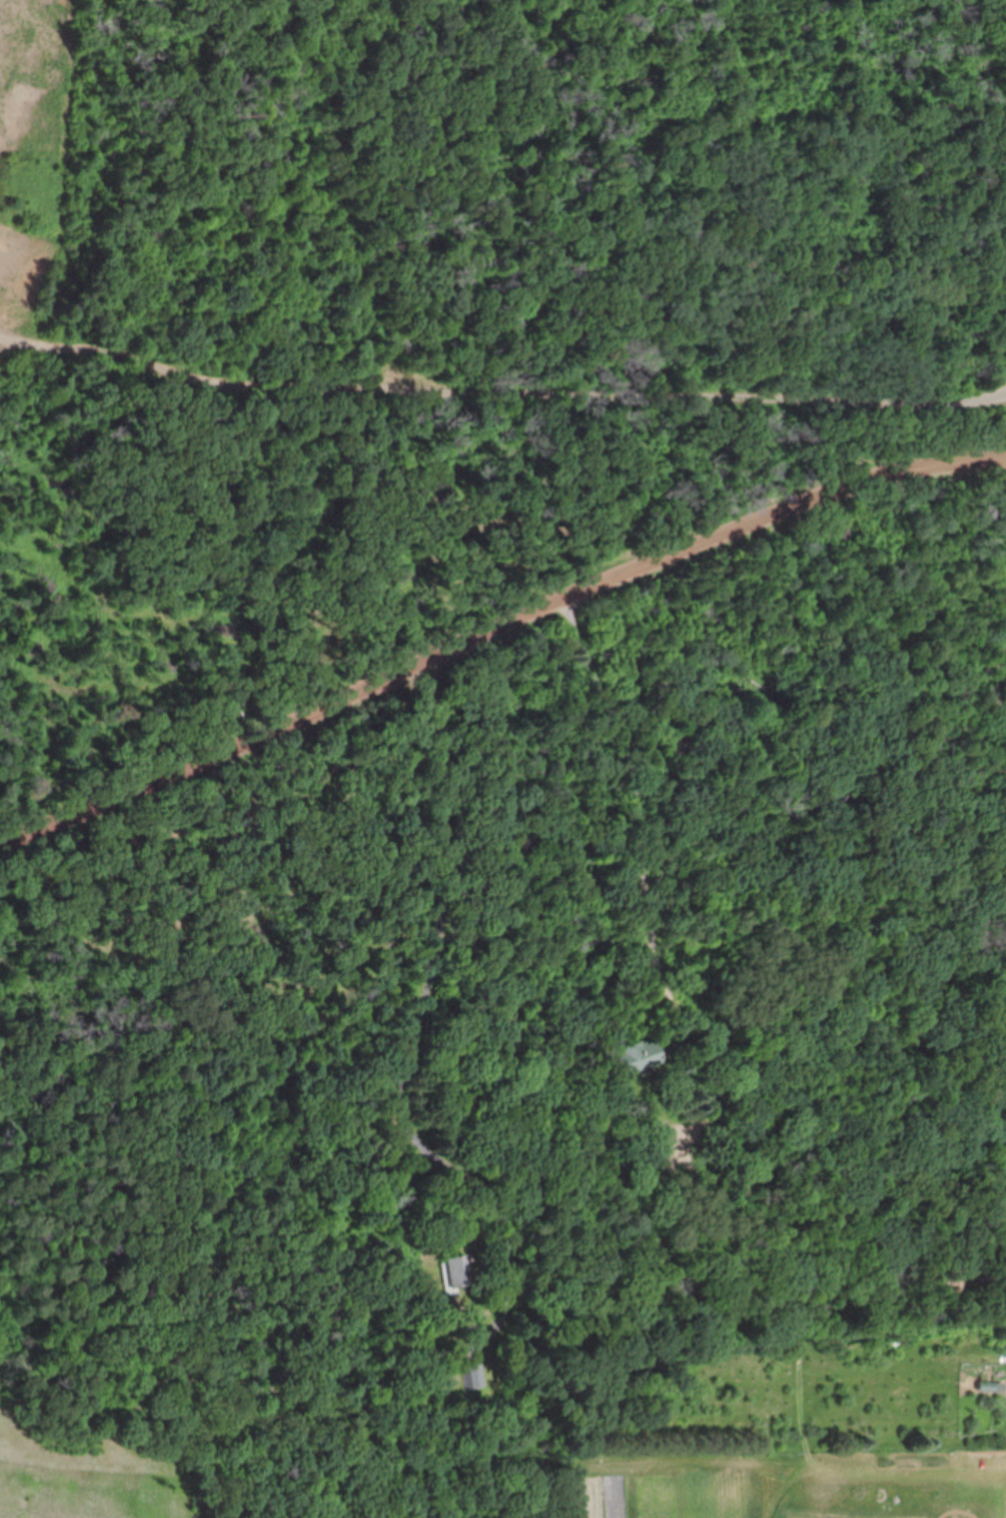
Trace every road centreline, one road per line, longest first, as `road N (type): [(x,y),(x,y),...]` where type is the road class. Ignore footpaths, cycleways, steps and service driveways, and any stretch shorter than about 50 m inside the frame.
road 1 (residential): [(0,842),(725,541),(797,500),(908,468),(1005,458)]

